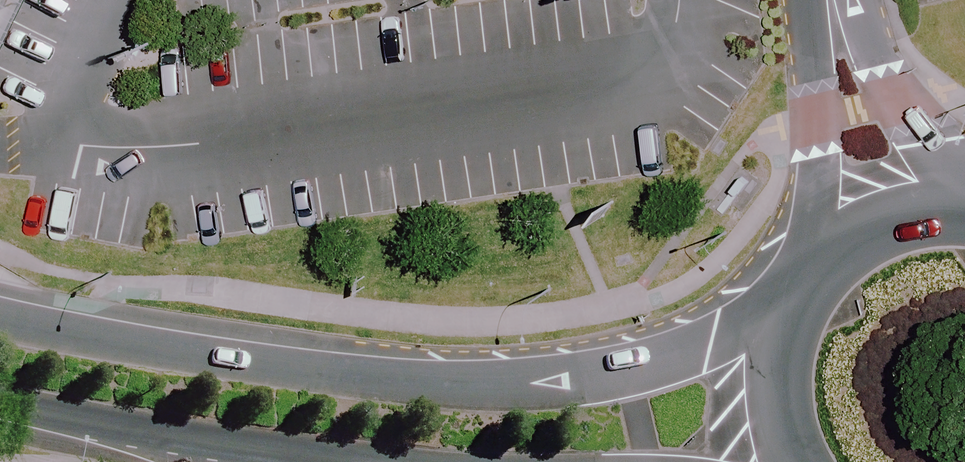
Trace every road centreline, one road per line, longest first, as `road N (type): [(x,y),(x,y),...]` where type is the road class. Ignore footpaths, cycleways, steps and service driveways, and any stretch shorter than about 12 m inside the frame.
road 1 (secondary): [(0,310),(276,358),(503,373),(631,363),(771,319)]
road 2 (secondary): [(254,444),(0,402)]
road 3 (secondary): [(771,319),(799,262),(844,216),(903,189),(964,183)]
road 4 (secondary): [(434,461),(254,444)]
road 5 (secondary): [(789,461),(765,403),(771,319)]

